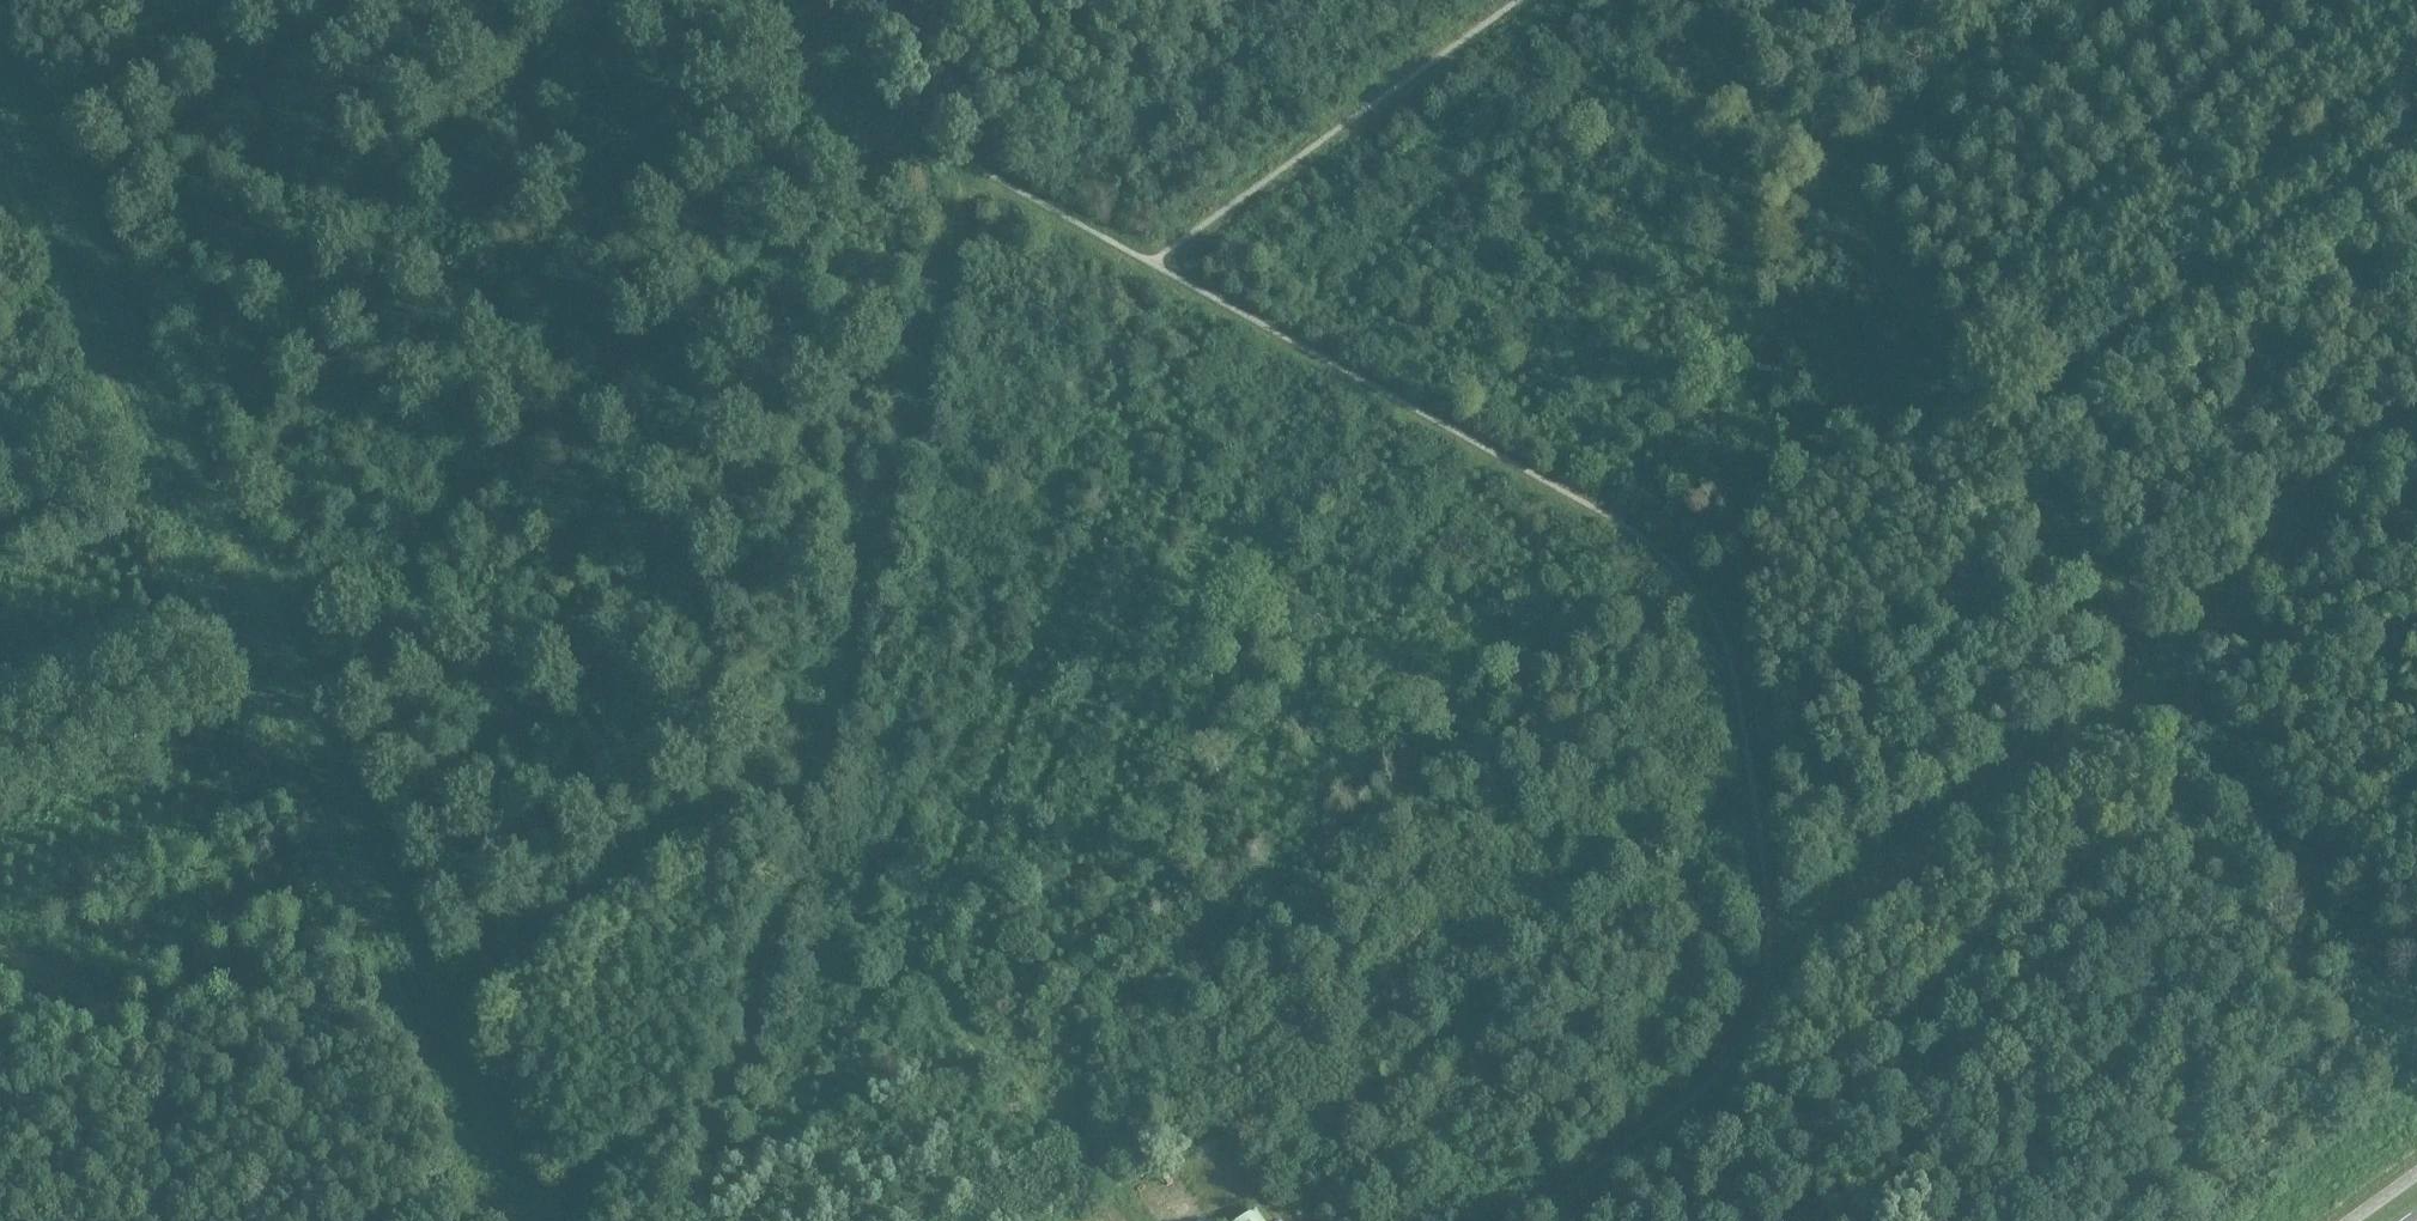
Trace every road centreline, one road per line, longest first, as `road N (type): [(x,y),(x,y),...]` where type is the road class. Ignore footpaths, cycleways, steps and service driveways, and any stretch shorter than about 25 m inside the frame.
road 1 (track): [(955,154),(959,228),(939,333),(732,1079),(711,1116),(528,1208),(454,1201),(232,1068),(0,953)]
road 2 (track): [(2416,418),(2343,473),(2132,704),(1771,960),(1726,1040),(1696,1073),(1497,1220)]
road 3 (track): [(492,1220),(0,162)]

